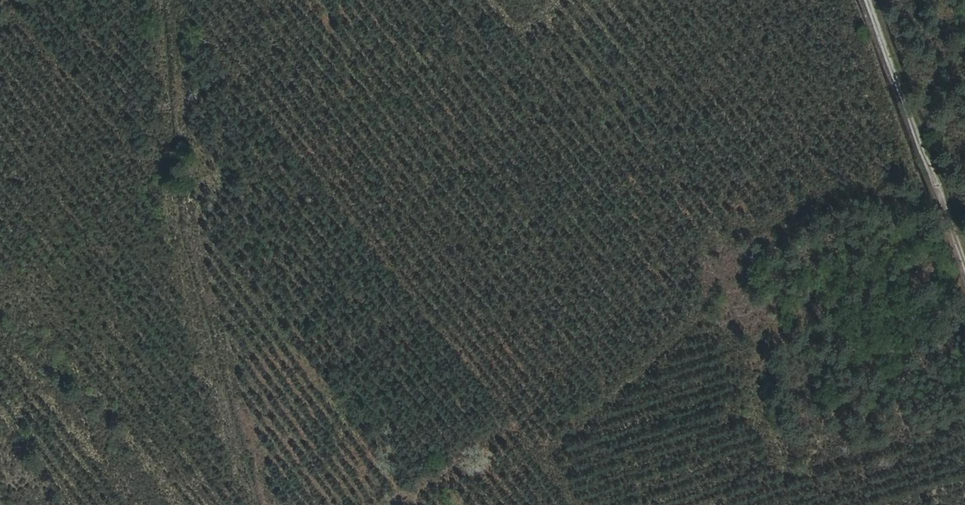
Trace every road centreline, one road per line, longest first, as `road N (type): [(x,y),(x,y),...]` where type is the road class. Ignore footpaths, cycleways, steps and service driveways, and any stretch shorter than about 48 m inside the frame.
road 1 (track): [(964,301),(862,0)]

